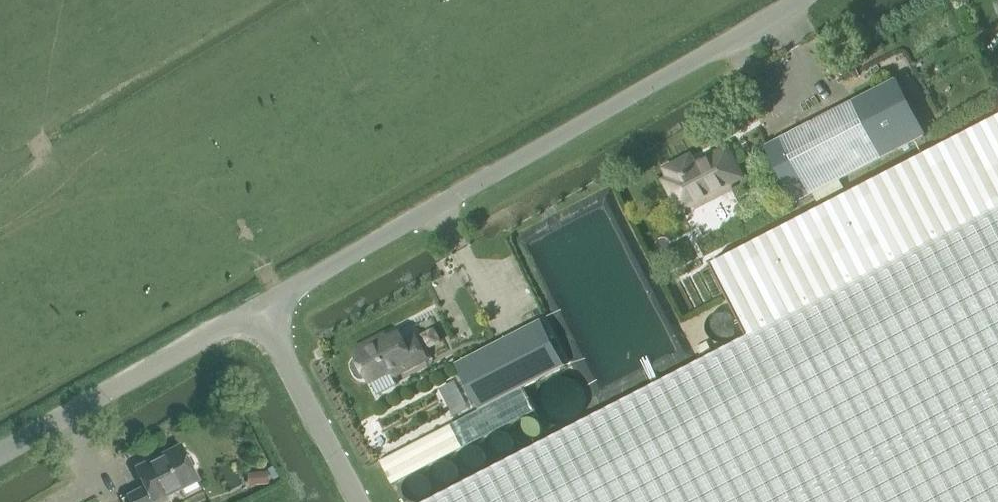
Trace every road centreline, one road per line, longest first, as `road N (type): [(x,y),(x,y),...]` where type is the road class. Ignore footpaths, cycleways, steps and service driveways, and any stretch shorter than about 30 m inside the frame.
road 1 (unclassified): [(263,306),(800,0)]
road 2 (unclassified): [(0,455),(263,306)]
road 3 (unclassified): [(365,501),(263,306)]

